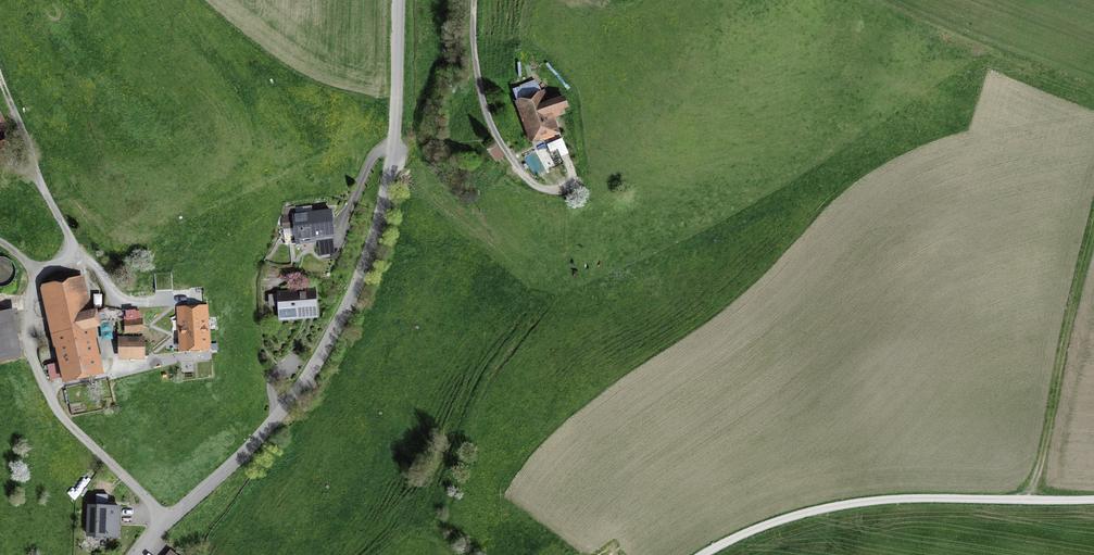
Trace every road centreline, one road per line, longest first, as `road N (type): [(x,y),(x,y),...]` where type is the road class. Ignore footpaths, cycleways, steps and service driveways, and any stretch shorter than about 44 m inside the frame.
road 1 (residential): [(137,554),(277,416),(351,297),(389,178),(398,0)]
road 2 (unclassified): [(704,554),(805,513),(892,497),(1093,498)]
road 3 (track): [(1093,220),(1044,455),(1022,499)]
road 4 (track): [(0,75),(74,257)]

